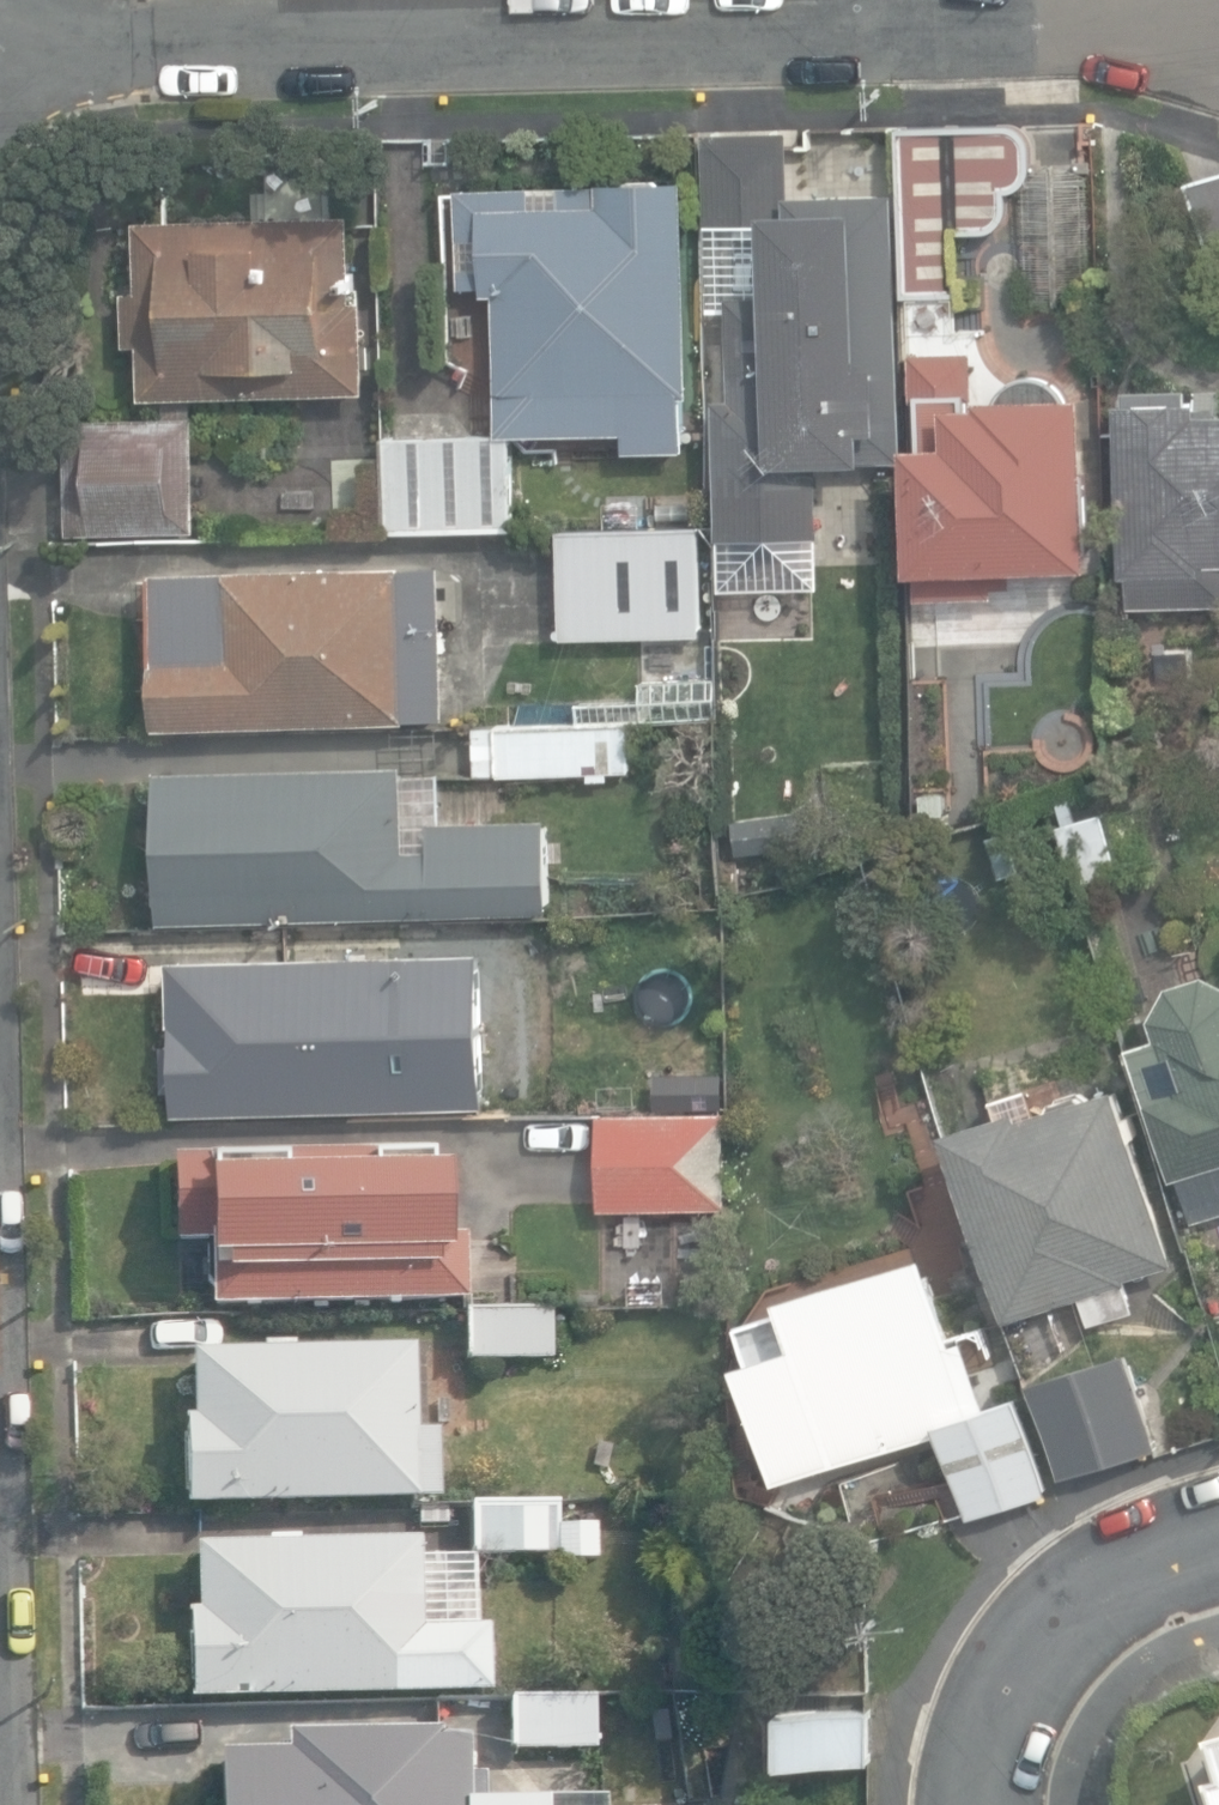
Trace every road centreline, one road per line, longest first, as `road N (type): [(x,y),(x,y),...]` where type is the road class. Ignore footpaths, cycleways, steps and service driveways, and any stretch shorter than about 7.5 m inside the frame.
road 1 (residential): [(0,33),(1218,20)]
road 2 (residential): [(971,1804),(1008,1681),(1038,1626),(1088,1585),(1218,1537)]

